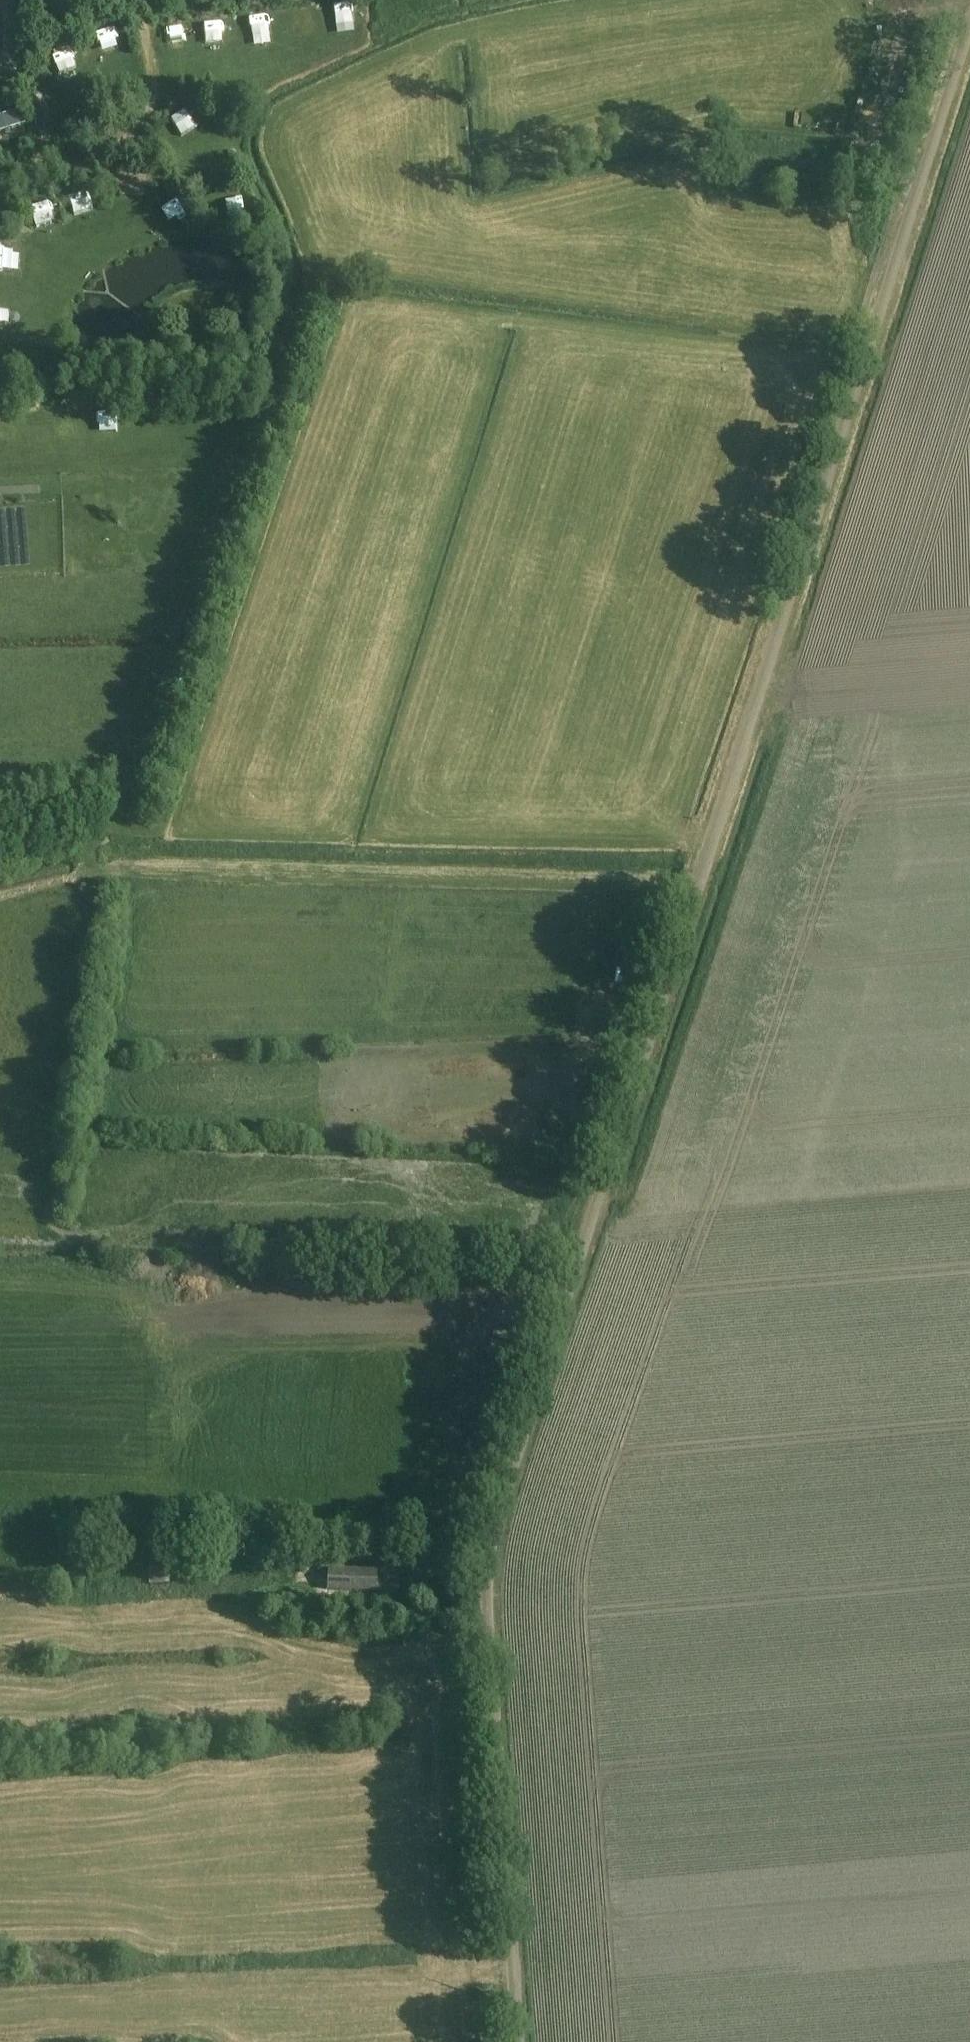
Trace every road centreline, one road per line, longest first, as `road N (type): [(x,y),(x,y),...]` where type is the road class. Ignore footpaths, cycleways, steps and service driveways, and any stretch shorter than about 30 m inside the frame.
road 1 (unclassified): [(518,2041),(488,1564),(505,1486),(969,28)]

